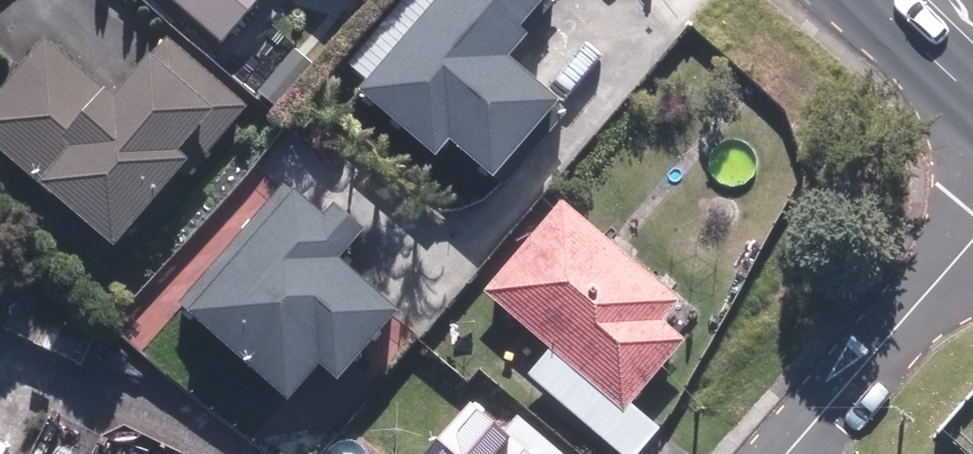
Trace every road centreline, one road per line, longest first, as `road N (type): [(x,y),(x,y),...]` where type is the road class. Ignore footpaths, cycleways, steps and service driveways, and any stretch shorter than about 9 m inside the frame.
road 1 (residential): [(785,453),(972,238)]

